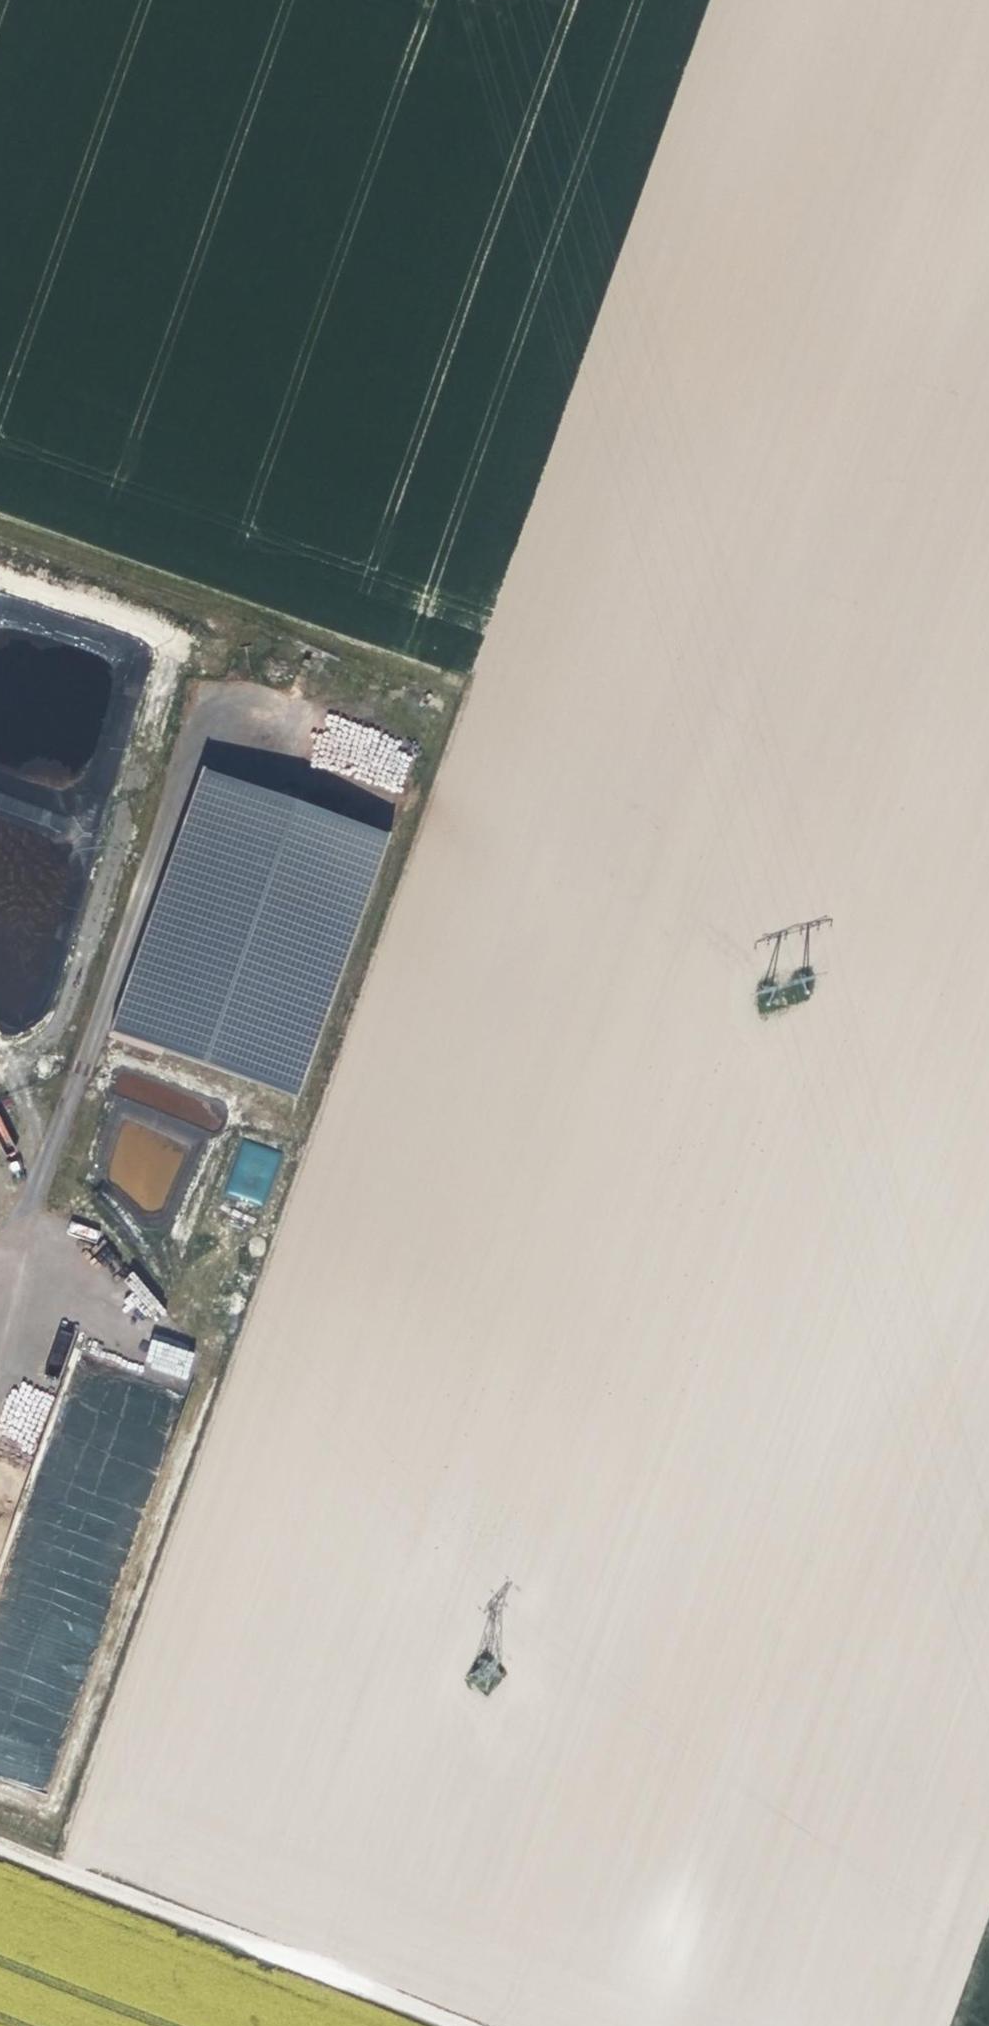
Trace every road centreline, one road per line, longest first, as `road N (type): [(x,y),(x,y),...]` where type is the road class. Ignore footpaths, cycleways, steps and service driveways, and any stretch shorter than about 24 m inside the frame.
road 1 (track): [(444,2025),(0,1848)]

